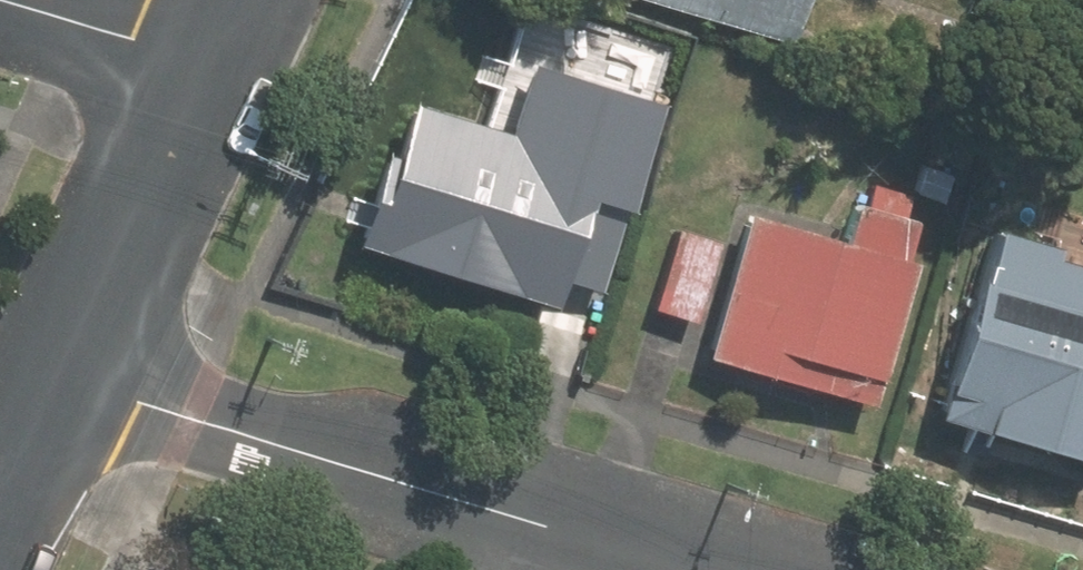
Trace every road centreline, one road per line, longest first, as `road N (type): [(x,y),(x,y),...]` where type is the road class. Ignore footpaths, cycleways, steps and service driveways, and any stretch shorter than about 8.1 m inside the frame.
road 1 (residential): [(51,369),(140,403),(700,569)]
road 2 (tertiary): [(201,65),(51,369)]
road 3 (residential): [(0,2),(201,65)]
road 4 (tertiary): [(51,369),(0,482)]

